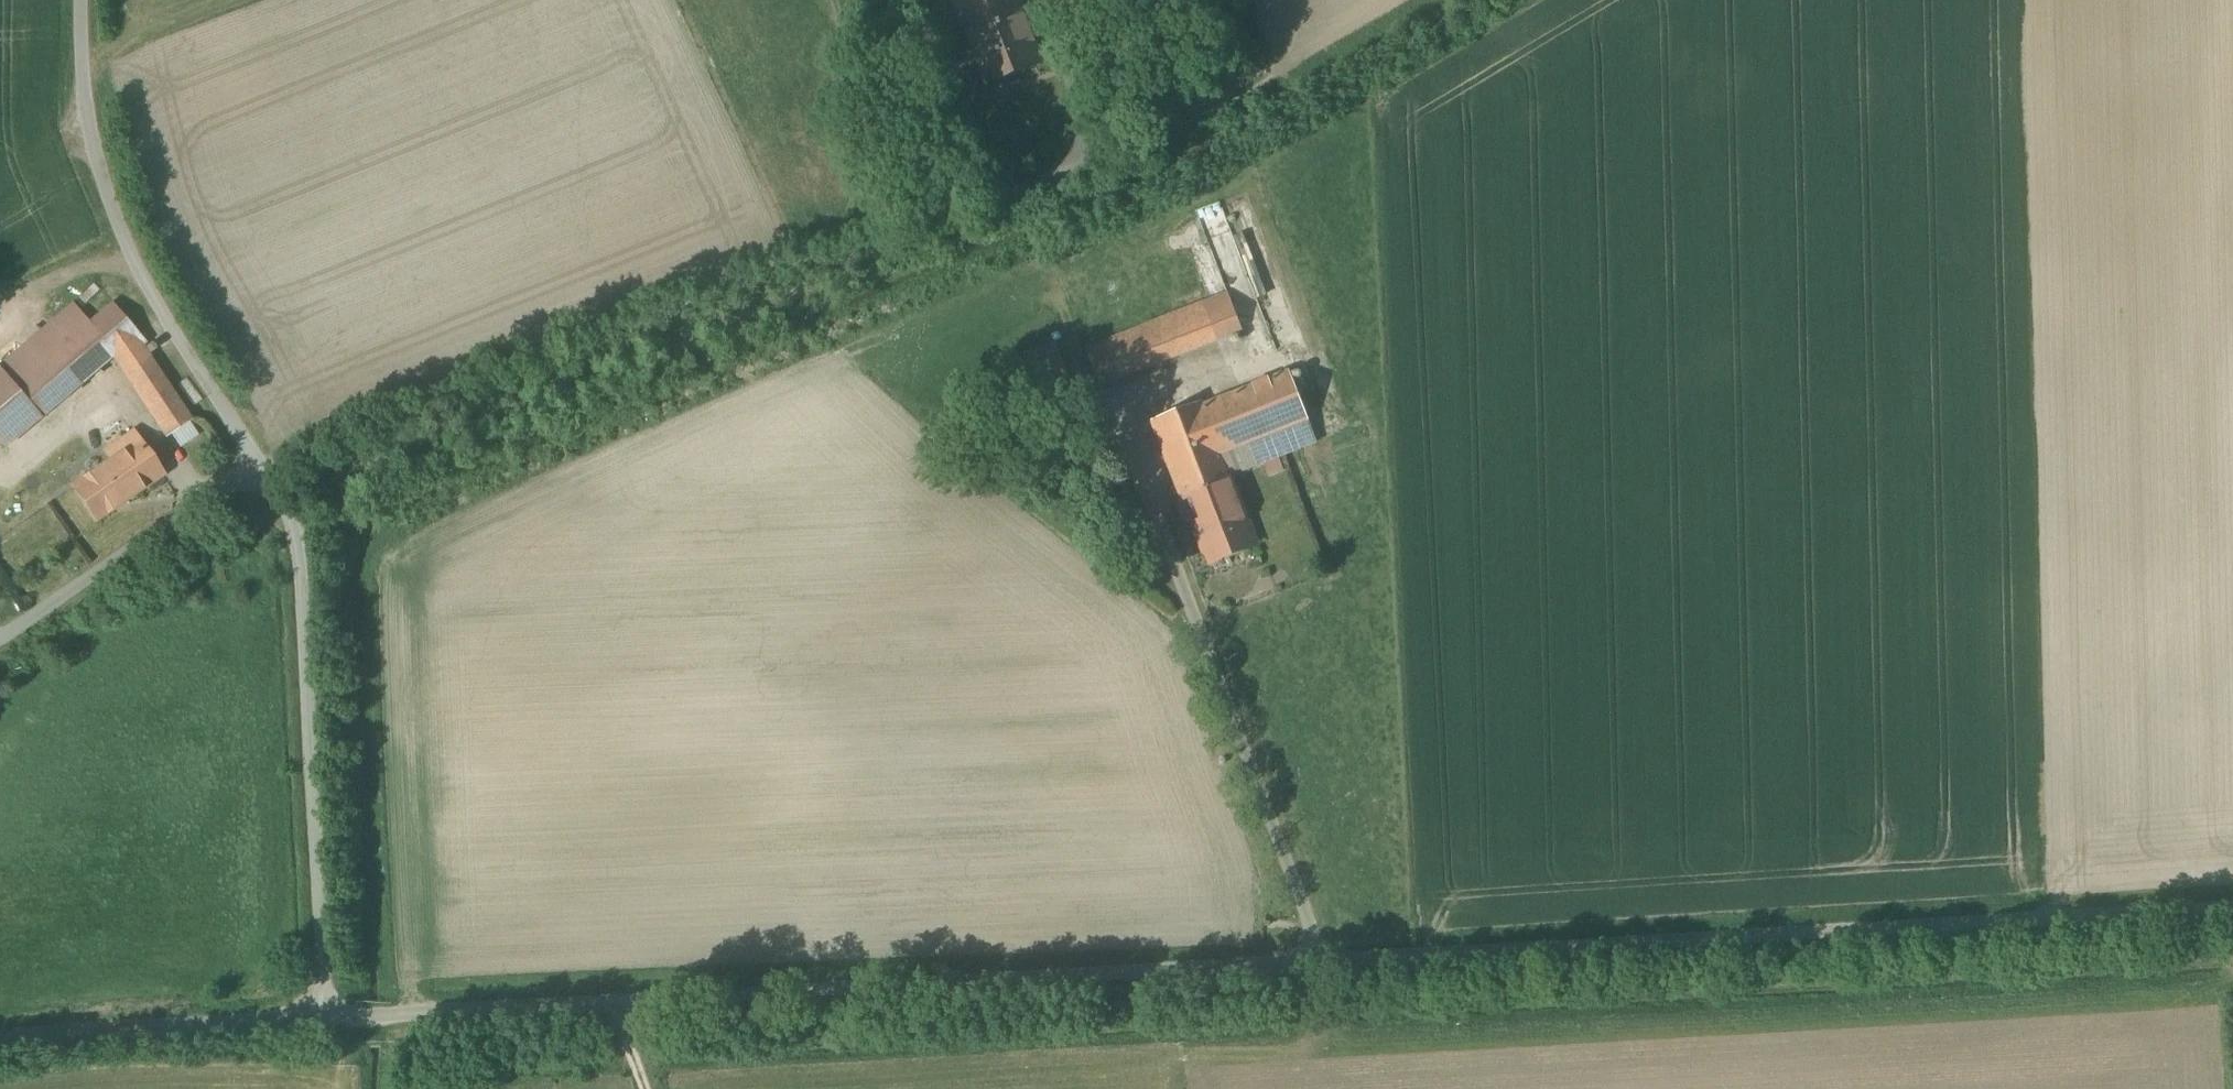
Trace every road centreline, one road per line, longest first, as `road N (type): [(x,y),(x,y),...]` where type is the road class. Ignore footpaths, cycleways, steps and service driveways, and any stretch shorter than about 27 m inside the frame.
road 1 (unclassified): [(2232,911),(320,1021)]
road 2 (unclassified): [(320,1021),(298,540),(268,470),(168,325),(120,227),(79,62),(78,0)]
road 3 (unclassified): [(320,1021),(0,1042)]

